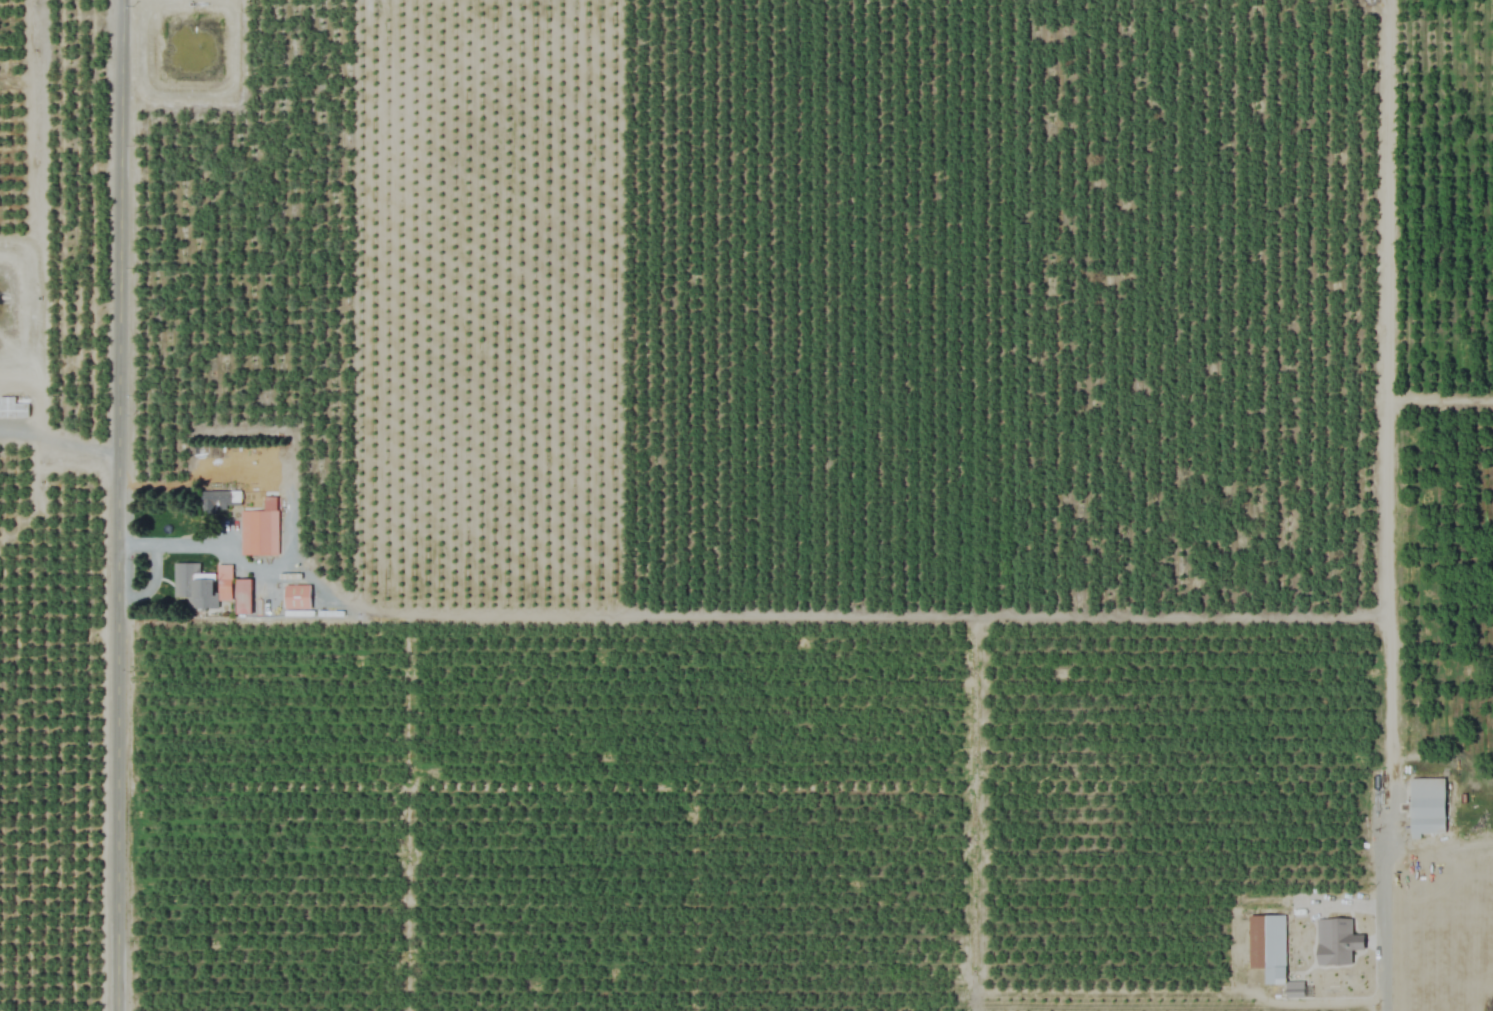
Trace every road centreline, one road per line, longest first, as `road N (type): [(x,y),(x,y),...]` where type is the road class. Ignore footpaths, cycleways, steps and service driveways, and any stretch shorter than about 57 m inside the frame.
road 1 (residential): [(123,0),(125,1010)]
road 2 (residential): [(1394,888),(1390,1010)]

